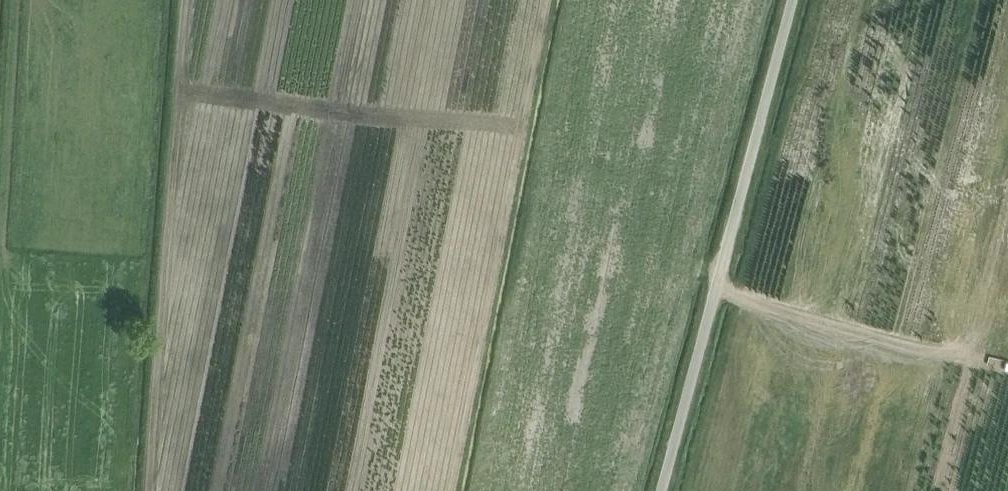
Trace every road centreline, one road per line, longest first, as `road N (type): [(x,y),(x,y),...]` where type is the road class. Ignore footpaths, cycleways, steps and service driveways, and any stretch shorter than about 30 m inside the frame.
road 1 (unclassified): [(662,490),(792,0)]

